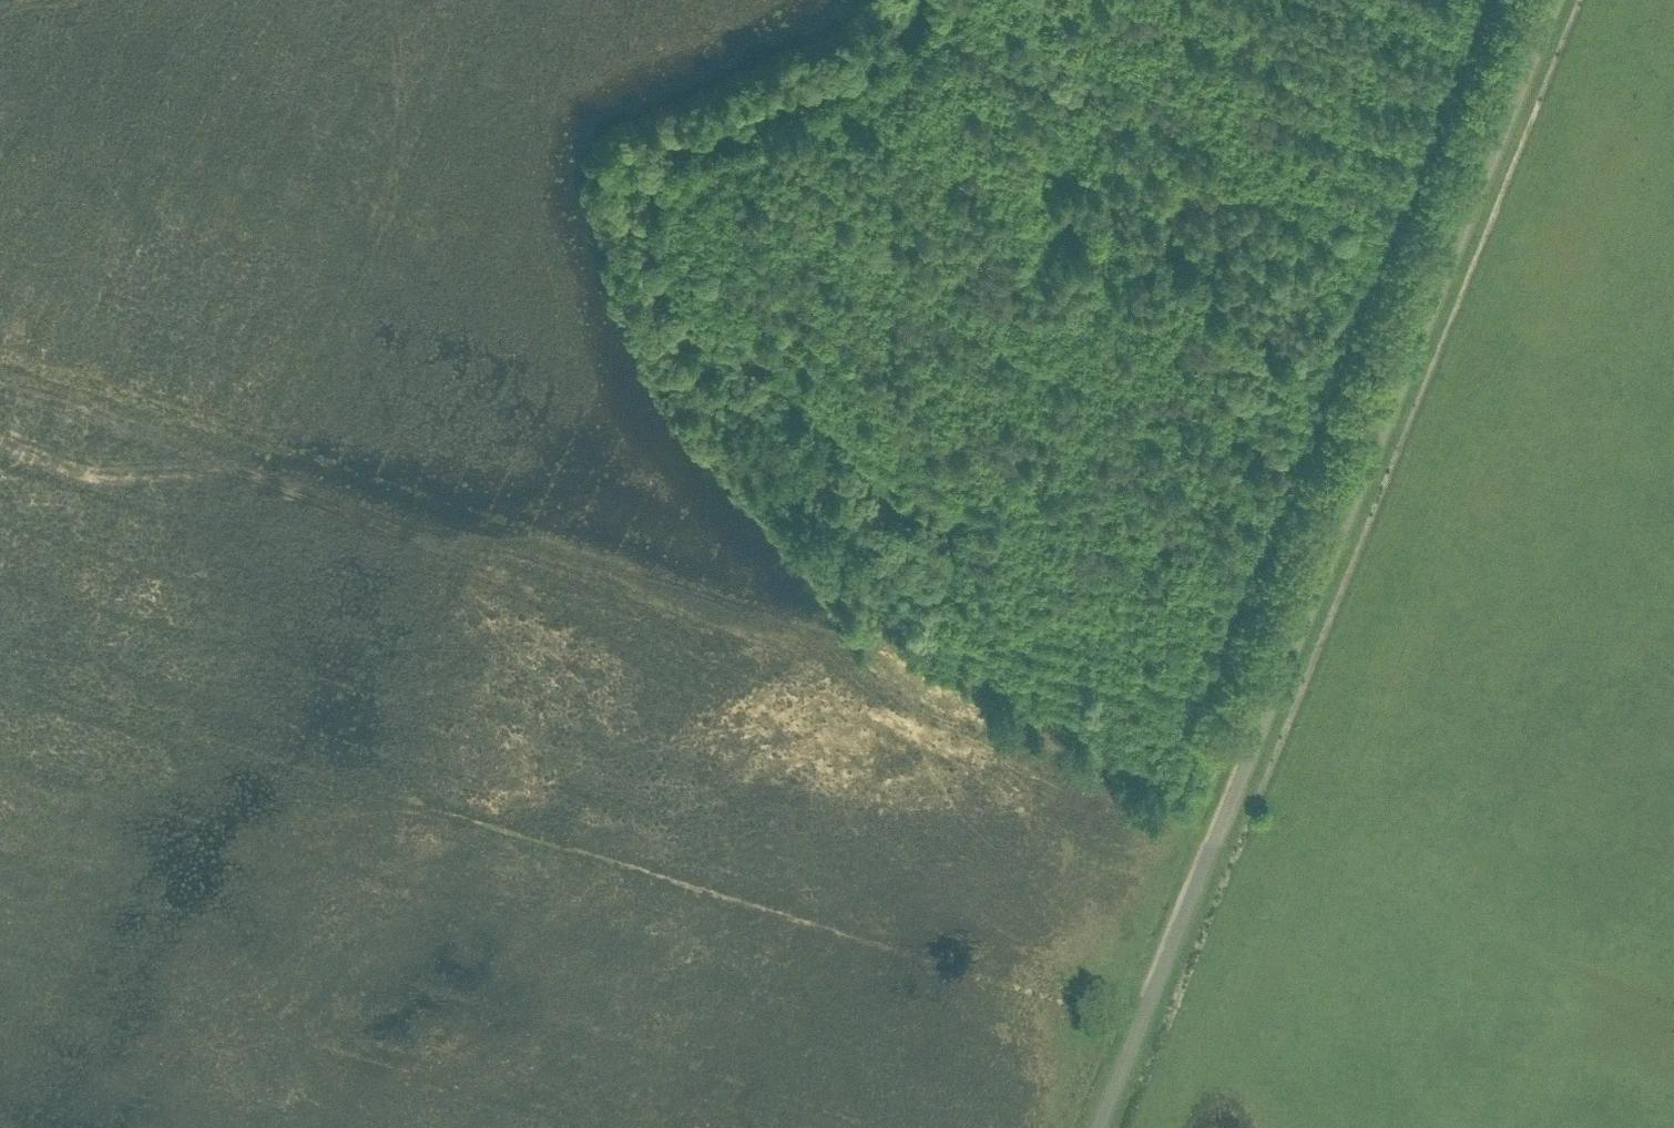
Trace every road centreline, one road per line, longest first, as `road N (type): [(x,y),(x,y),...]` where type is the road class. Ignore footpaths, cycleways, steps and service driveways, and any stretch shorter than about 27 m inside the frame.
road 1 (unclassified): [(1098,1127),(1556,0)]

